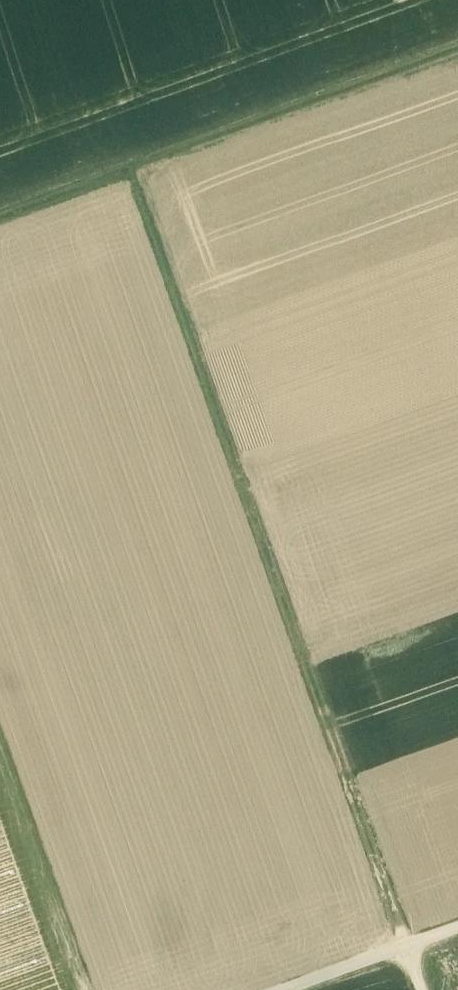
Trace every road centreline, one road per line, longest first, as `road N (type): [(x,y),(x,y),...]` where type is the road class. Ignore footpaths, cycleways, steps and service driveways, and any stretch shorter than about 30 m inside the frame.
road 1 (track): [(147,182),(432,989)]
road 2 (track): [(0,236),(457,64)]
road 3 (track): [(338,989),(457,947)]

